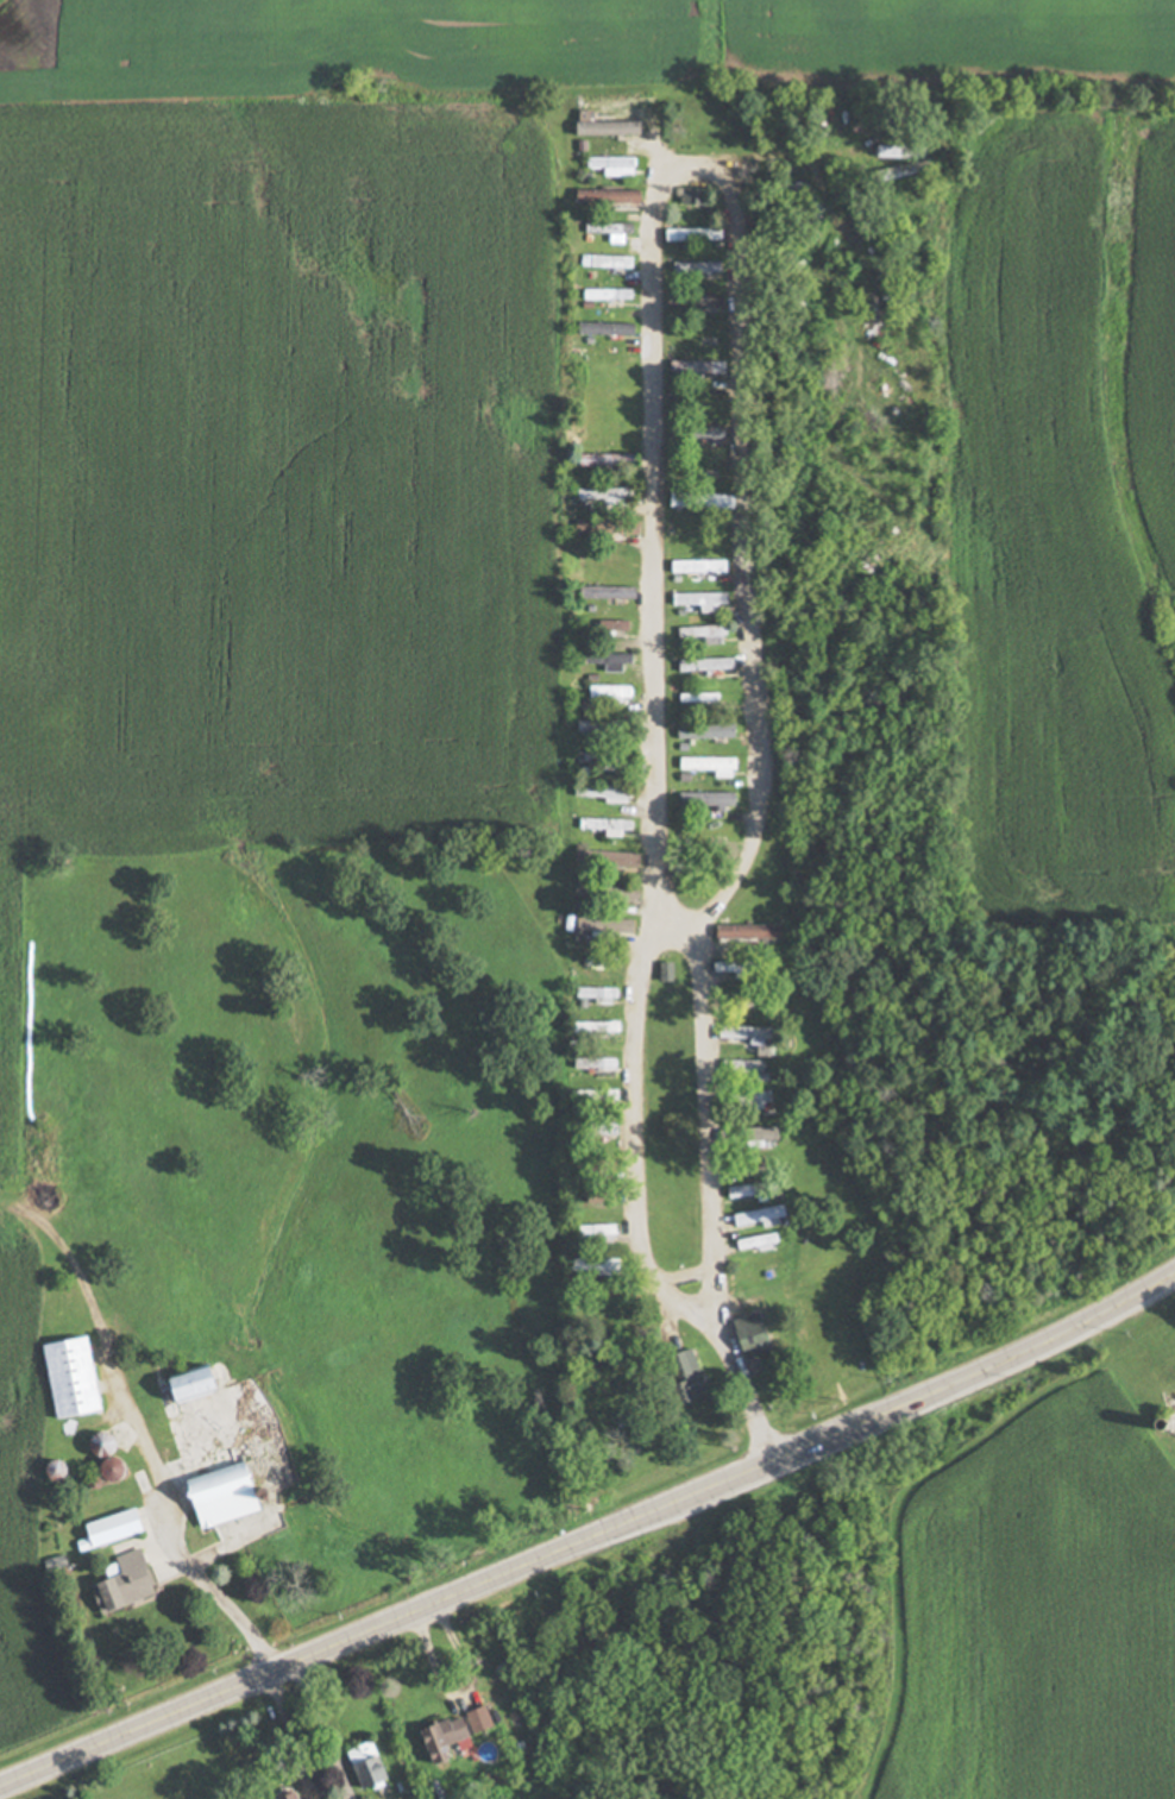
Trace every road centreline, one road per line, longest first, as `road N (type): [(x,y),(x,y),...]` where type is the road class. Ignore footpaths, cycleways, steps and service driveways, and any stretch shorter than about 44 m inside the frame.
road 1 (residential): [(711,904),(666,925),(649,864),(636,741),(649,182),(687,164),(725,176),(737,215),(748,837),(711,904)]
road 2 (primary): [(0,1781),(1174,1271)]
road 3 (residential): [(708,1320),(702,979),(666,925),(624,987),(620,1083),(632,1268),(673,1306),(708,1320),(762,1455)]

